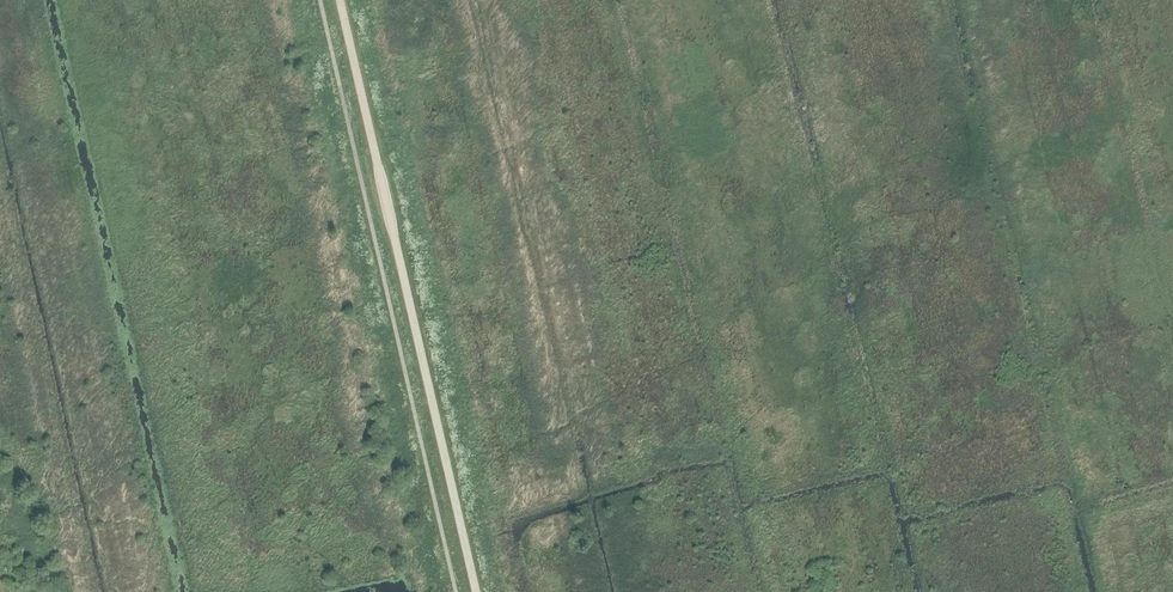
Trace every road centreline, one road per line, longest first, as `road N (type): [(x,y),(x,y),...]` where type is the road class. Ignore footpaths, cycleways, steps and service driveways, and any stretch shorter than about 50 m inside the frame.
road 1 (tertiary): [(340,0),(476,591)]

